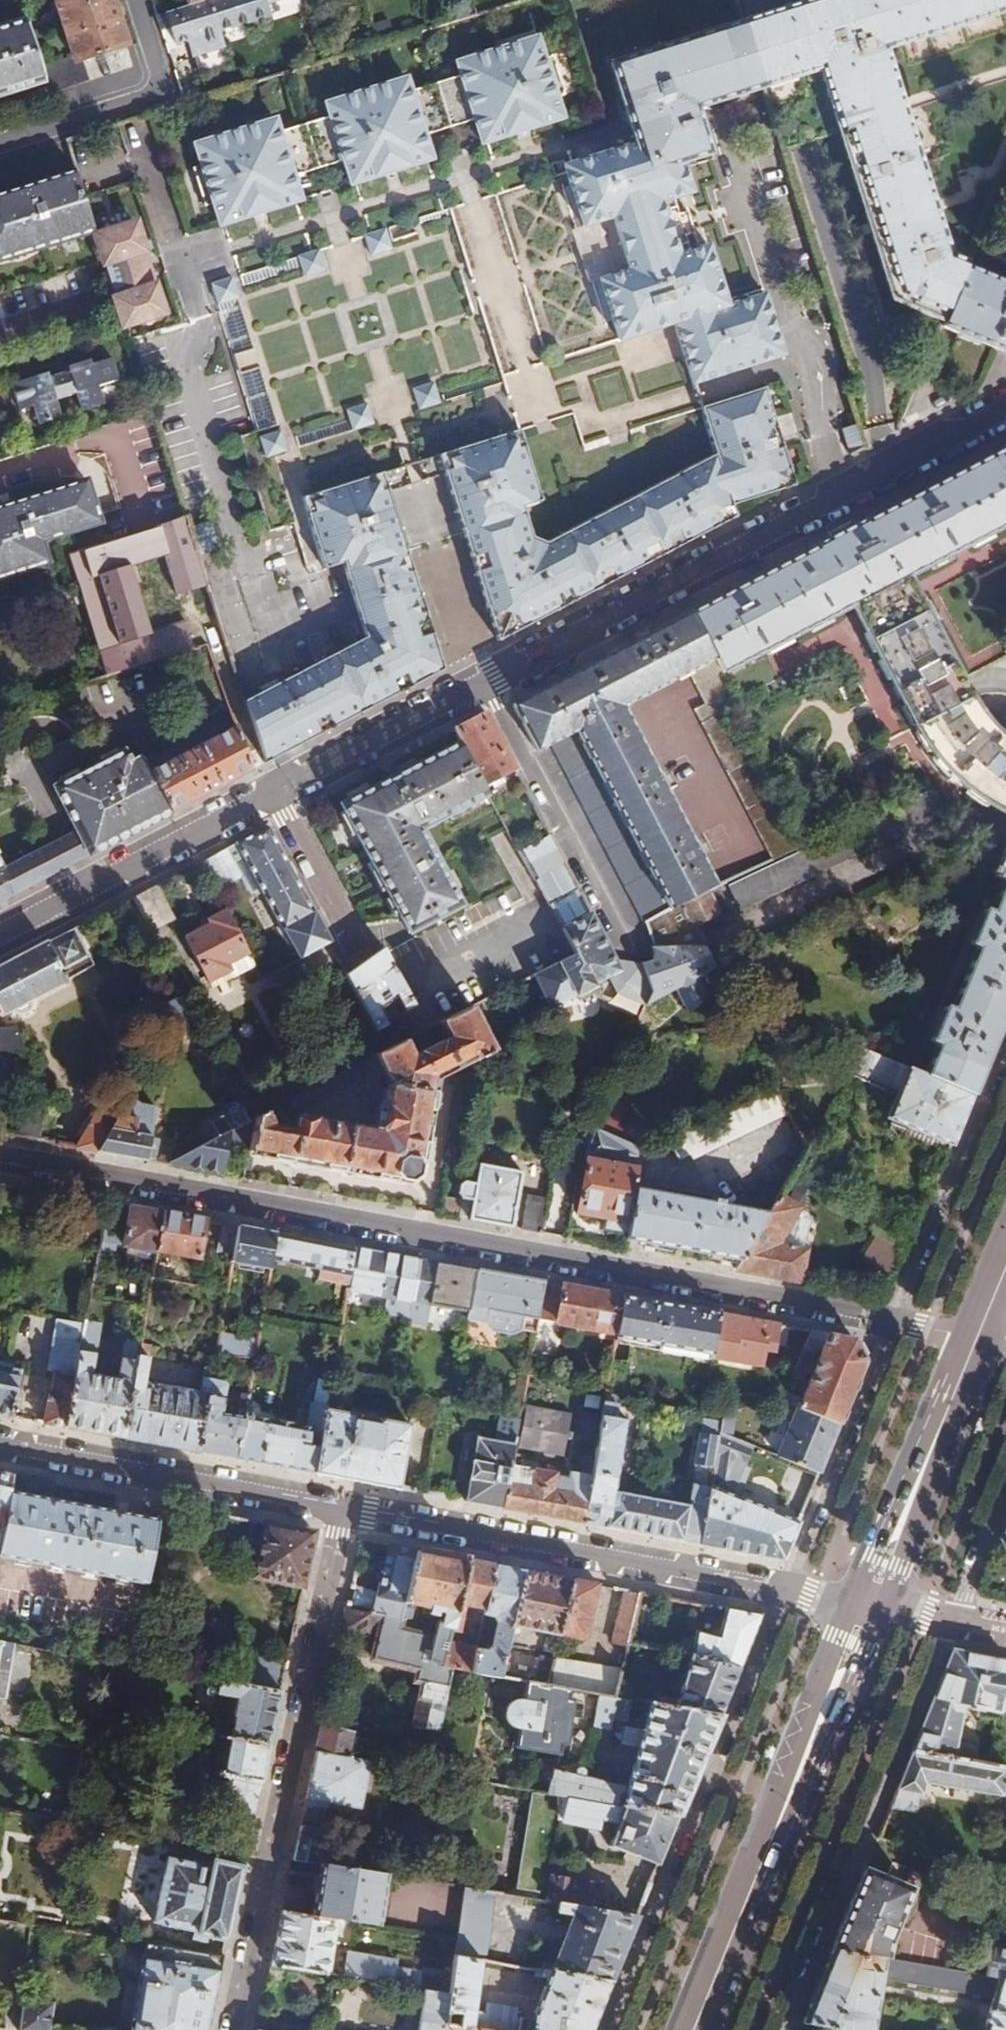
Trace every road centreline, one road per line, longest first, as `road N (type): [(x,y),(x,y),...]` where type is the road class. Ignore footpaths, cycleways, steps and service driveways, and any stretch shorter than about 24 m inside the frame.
road 1 (residential): [(980,1334),(0,1158)]
road 2 (residential): [(488,682),(1005,406)]
road 3 (residential): [(339,1507),(866,1607)]
road 4 (residential): [(235,2029),(339,1507)]
road 5 (primary): [(693,2029),(866,1607)]
road 6 (residential): [(0,1445),(339,1507)]
road 7 (residential): [(488,682),(630,954)]
road 8 (residential): [(0,935),(272,794)]
road 9 (primary): [(866,1607),(980,1334)]
road 10 (residential): [(0,144),(154,92),(127,0)]
road 11 (residential): [(272,794),(488,682)]
road 12 (residential): [(272,794),(359,952)]
road 13 (residential): [(866,1607),(1005,1632)]

